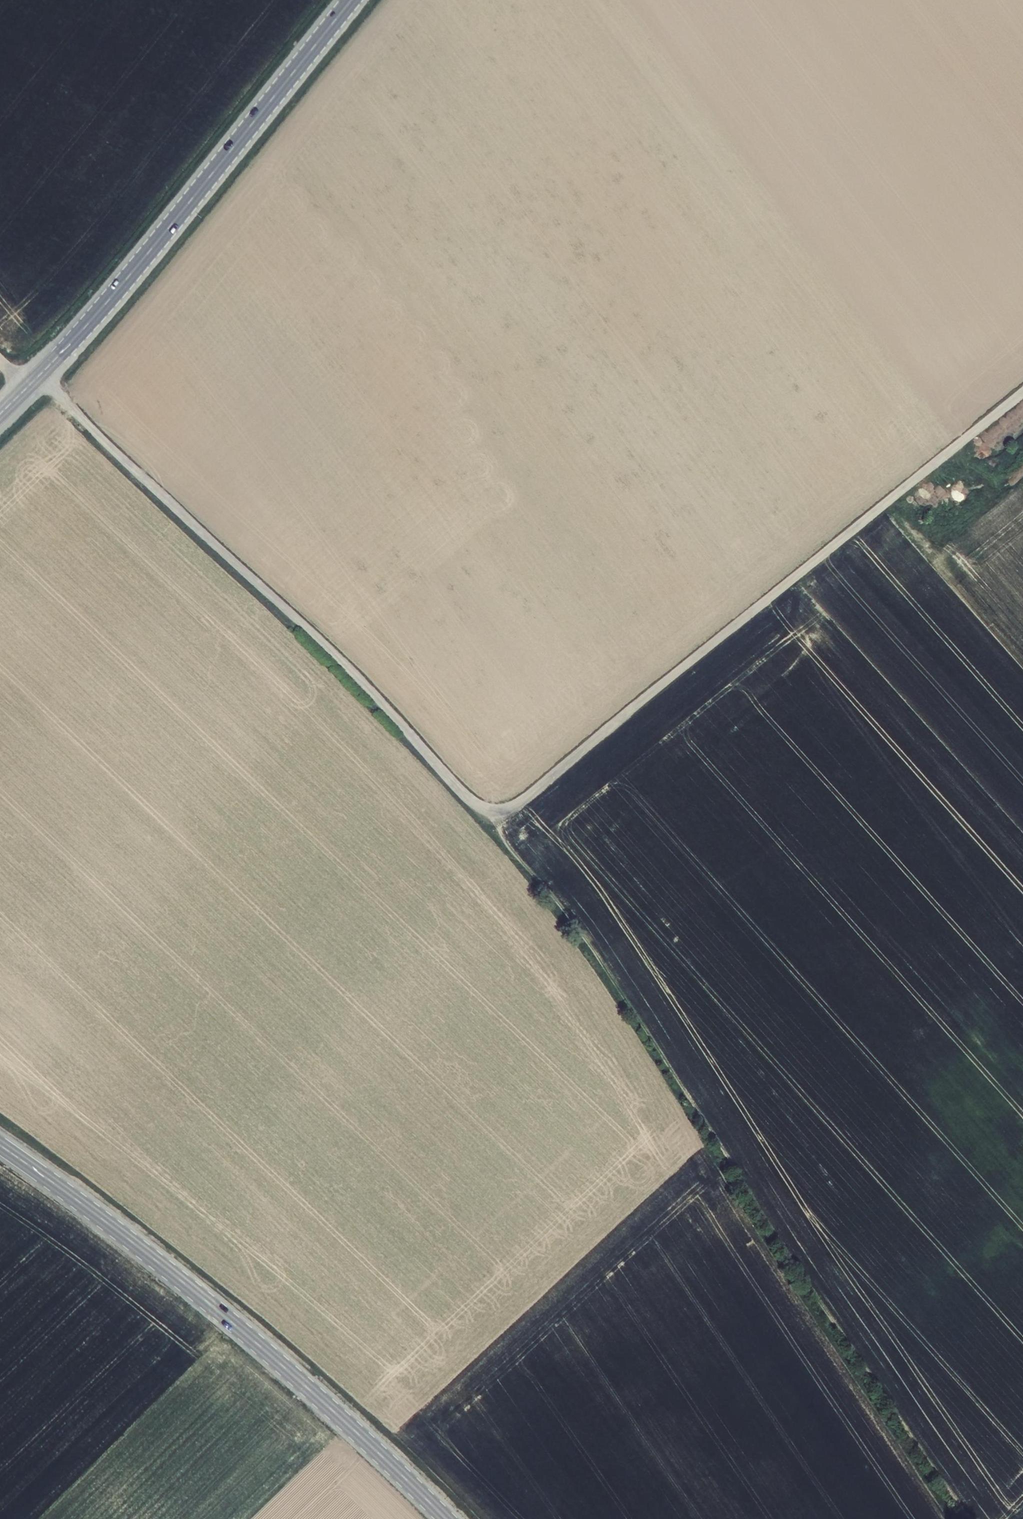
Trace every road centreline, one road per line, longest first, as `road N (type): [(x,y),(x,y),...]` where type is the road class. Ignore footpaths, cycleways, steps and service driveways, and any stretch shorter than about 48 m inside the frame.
road 1 (primary): [(446,1518),(232,1323),(0,1145)]
road 2 (primary): [(0,414),(118,290),(351,0)]

